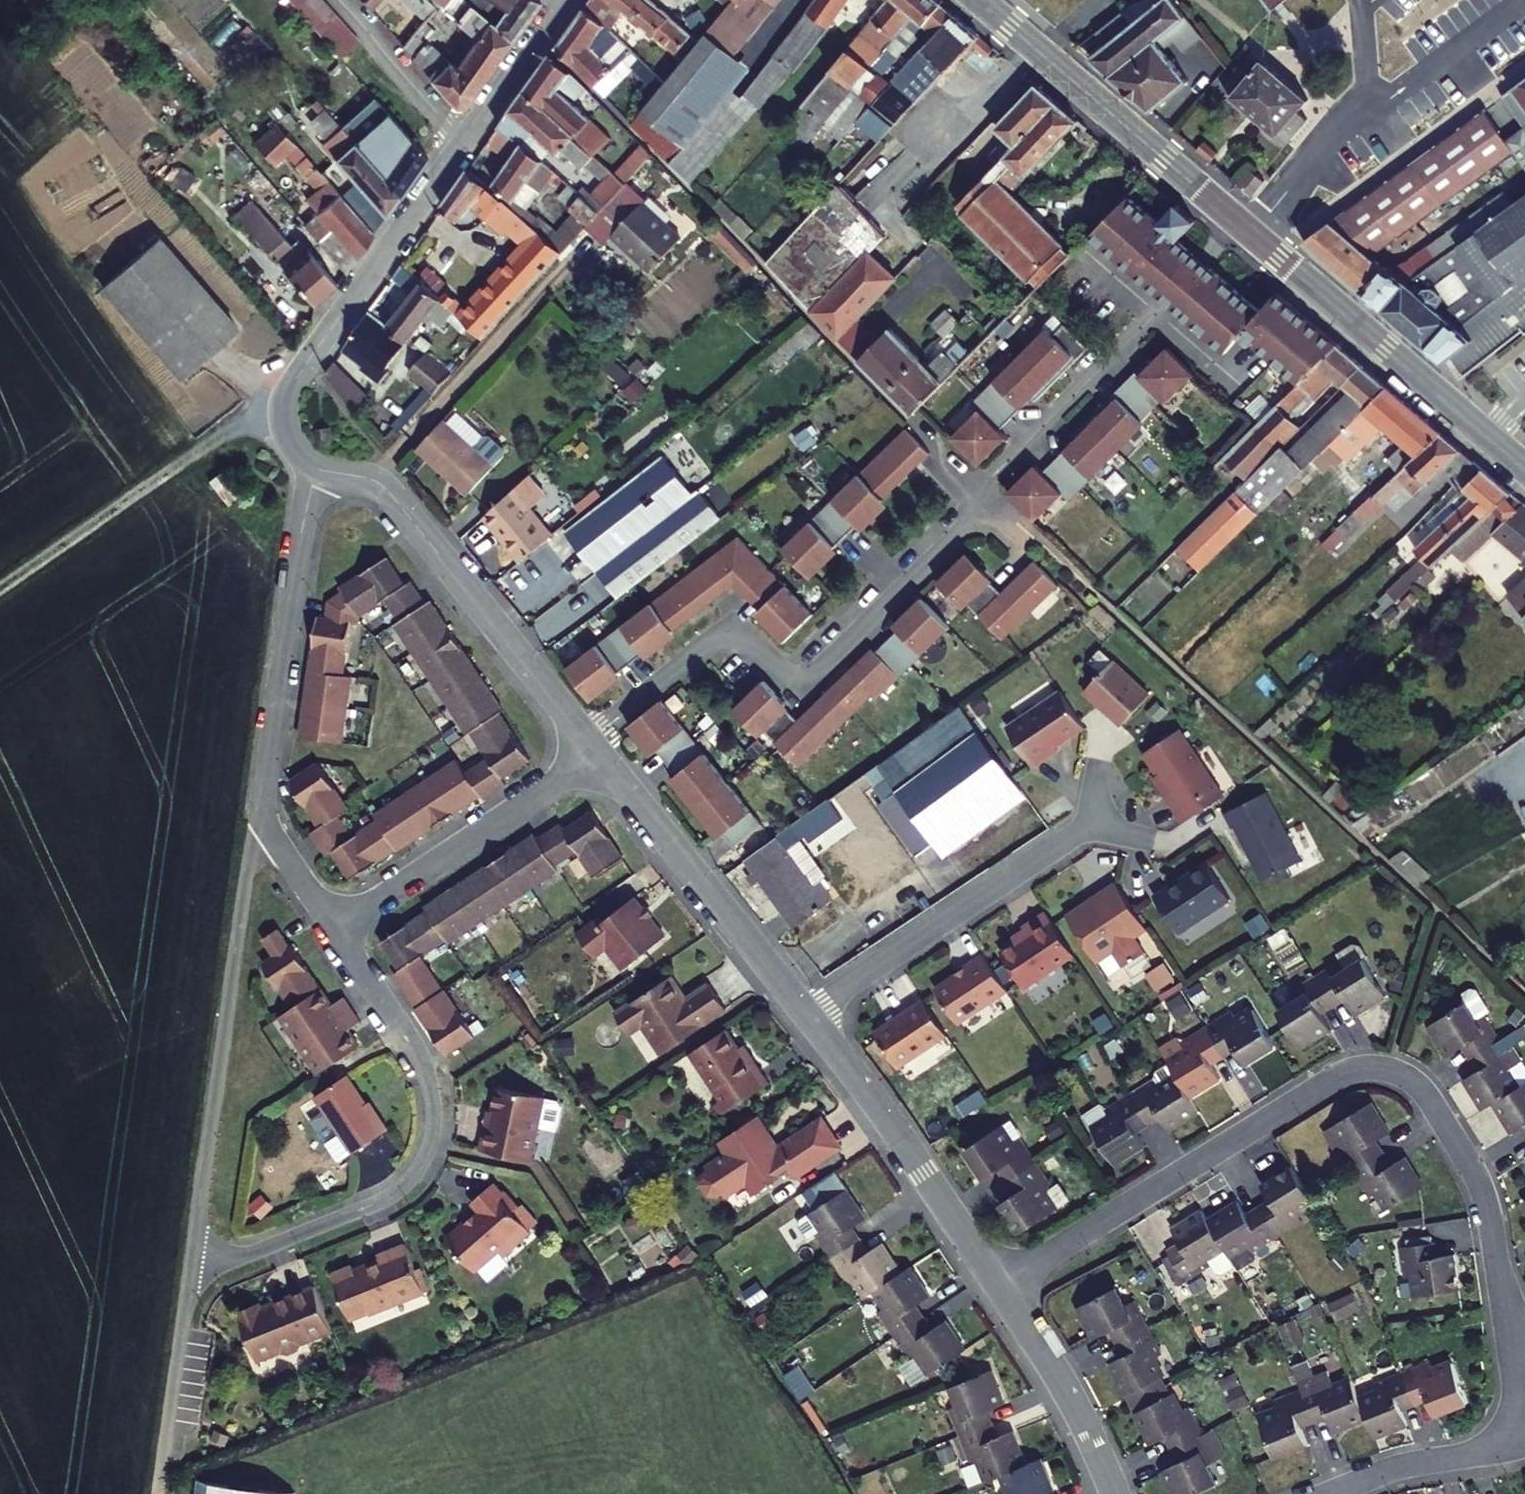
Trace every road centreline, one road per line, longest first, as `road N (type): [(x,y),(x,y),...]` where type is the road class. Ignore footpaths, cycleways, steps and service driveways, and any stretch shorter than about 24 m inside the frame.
road 1 (residential): [(999,1284),(1333,1077),(1376,1067),(1425,1092),(1480,1185),(1524,1370)]
road 2 (residential): [(1148,323),(1010,462),(959,531),(797,688),(731,628),(589,741)]
road 3 (secondary): [(1524,469),(980,0)]
road 4 (residential): [(336,929),(427,1077),(434,1115),(427,1150),(406,1182),(374,1203),(189,1273)]
road 5 (residential): [(189,1273),(245,880),(267,826)]
road 6 (residential): [(314,464),(372,479),(390,493),(589,741)]
road 7 (residential): [(267,826),(261,787),(314,464)]
road 8 (residential): [(805,1011),(1098,819)]
road 9 (residential): [(805,1011),(999,1284)]
road 10 (track): [(0,581),(214,443),(281,410)]
road 11 (residential): [(602,756),(805,1011)]
road 12 (residential): [(602,756),(336,929)]
road 13 (residential): [(297,371),(464,143)]
road 14 (residential): [(999,1284),(1065,1388),(1115,1493)]
road 15 (residential): [(157,1493),(189,1273)]
road 16 (residential): [(1327,1493),(1396,1467),(1524,1440)]
road 17 (residential): [(464,143),(338,0)]
road 18 (residential): [(464,143),(566,0)]
road 19 (residential): [(336,929),(267,826)]

